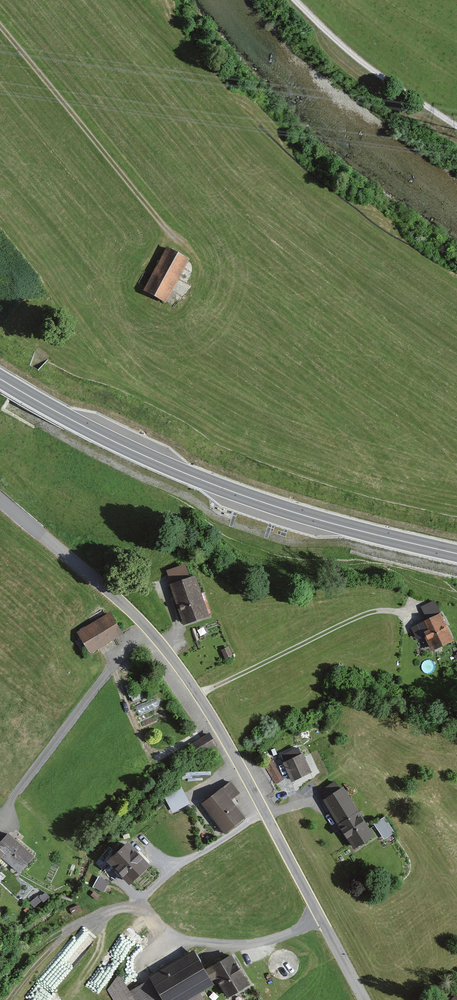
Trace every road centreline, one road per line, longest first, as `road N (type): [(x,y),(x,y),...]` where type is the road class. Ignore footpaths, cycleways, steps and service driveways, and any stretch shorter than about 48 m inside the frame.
road 1 (unclassified): [(363,999),(178,668),(93,576),(0,502)]
road 2 (trunk): [(456,552),(271,505),(195,476),(0,377)]
road 3 (track): [(263,814),(134,903),(75,925),(6,999)]
road 4 (track): [(0,28),(175,239)]
road 5 (track): [(143,624),(2,816)]
road 6 (track): [(399,612),(198,696)]
road 7 (track): [(296,0),(393,86),(456,128)]
road 8 (track): [(134,903),(164,934),(214,944),(249,945),(319,918)]

